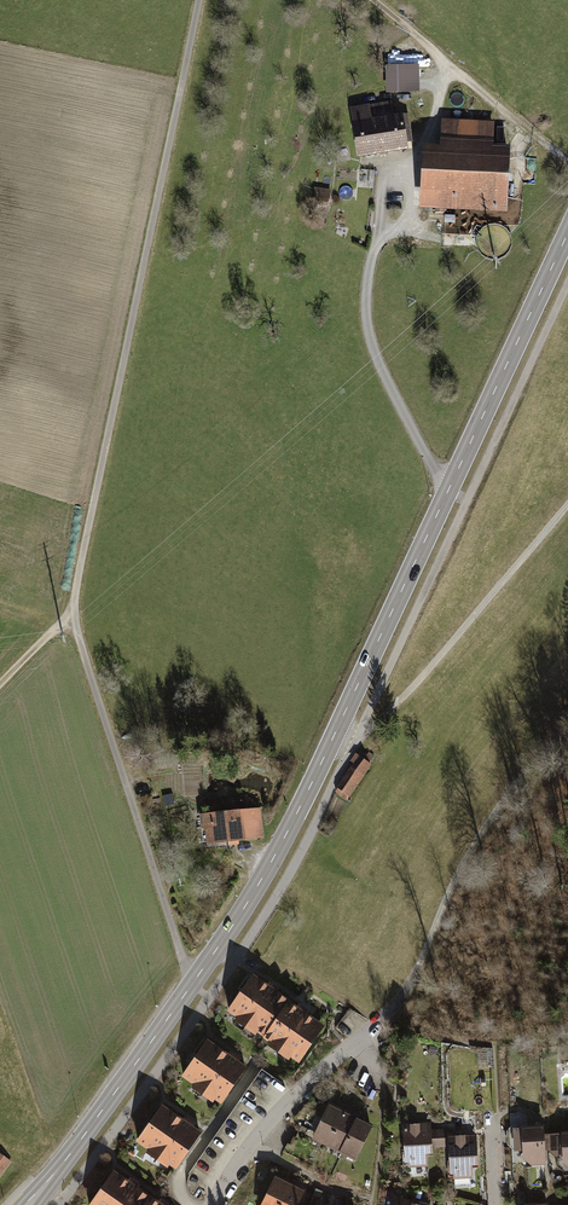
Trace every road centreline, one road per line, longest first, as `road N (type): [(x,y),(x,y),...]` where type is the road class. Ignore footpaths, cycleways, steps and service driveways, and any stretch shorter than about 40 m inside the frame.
road 1 (secondary): [(28,1204),(268,868),(567,233)]
road 2 (track): [(191,987),(71,621),(198,0)]
road 3 (track): [(449,490),(374,356),(365,318),(384,190),(431,127),(448,68)]
road 4 (track): [(361,1040),(420,971),(460,863),(505,799),(567,737)]
road 5 (track): [(567,506),(369,730),(335,734)]
road 6 (track): [(372,0),(567,163)]
road 7 (residential): [(213,1204),(251,1143),(361,1040)]

